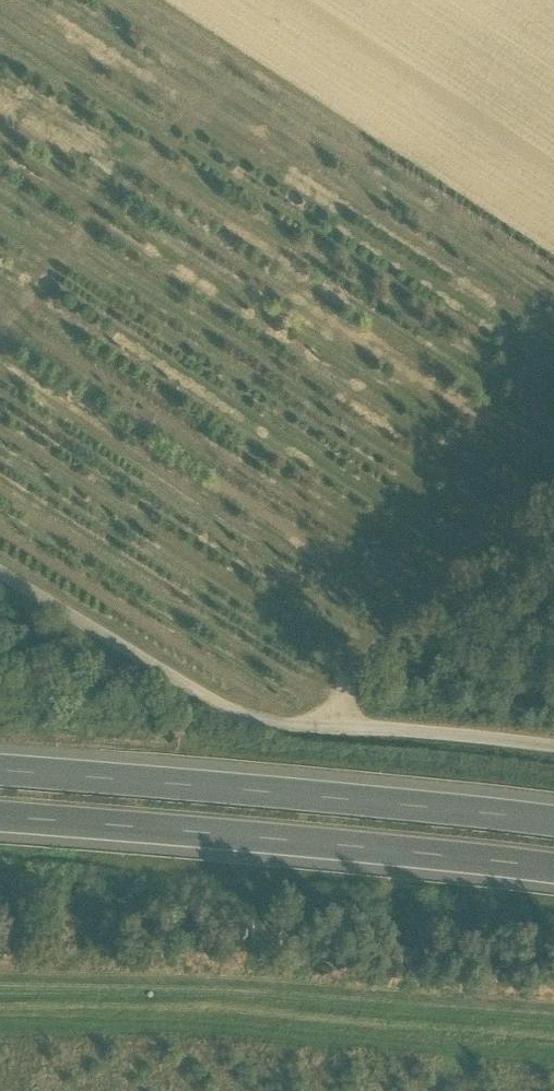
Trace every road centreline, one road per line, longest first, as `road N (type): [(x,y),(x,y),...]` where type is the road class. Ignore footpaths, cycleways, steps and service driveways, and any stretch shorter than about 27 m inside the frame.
road 1 (track): [(553,756),(266,725),(218,710),(0,569)]
road 2 (motorway): [(553,835),(0,779)]
road 3 (motorway): [(0,831),(553,883)]
road 4 (track): [(553,502),(316,728)]

